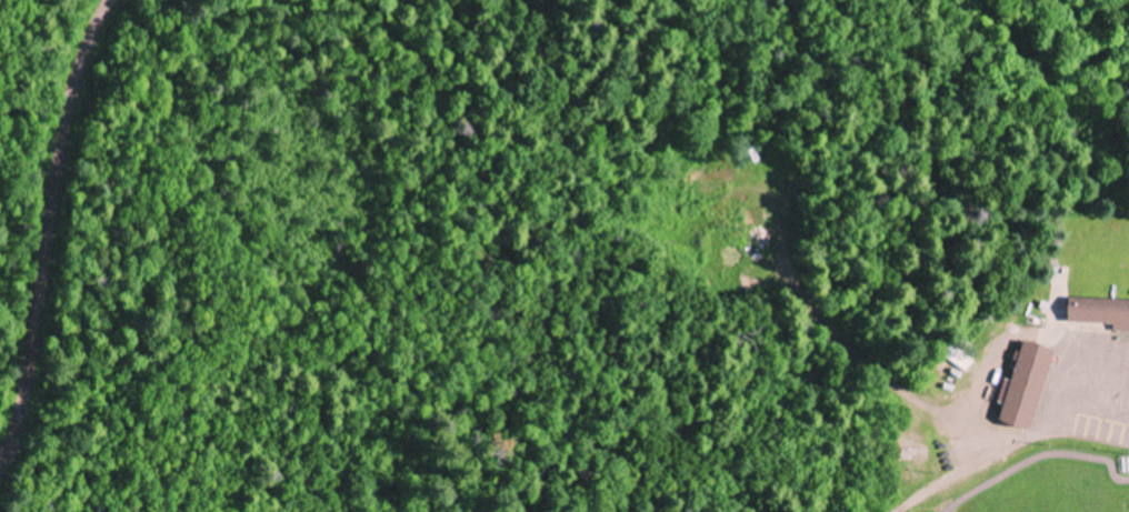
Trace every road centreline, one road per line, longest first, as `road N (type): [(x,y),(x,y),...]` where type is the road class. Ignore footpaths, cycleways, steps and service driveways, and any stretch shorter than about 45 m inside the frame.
road 1 (residential): [(103,0),(44,191),(22,375),(0,455)]
road 2 (residential): [(916,511),(1128,355)]

